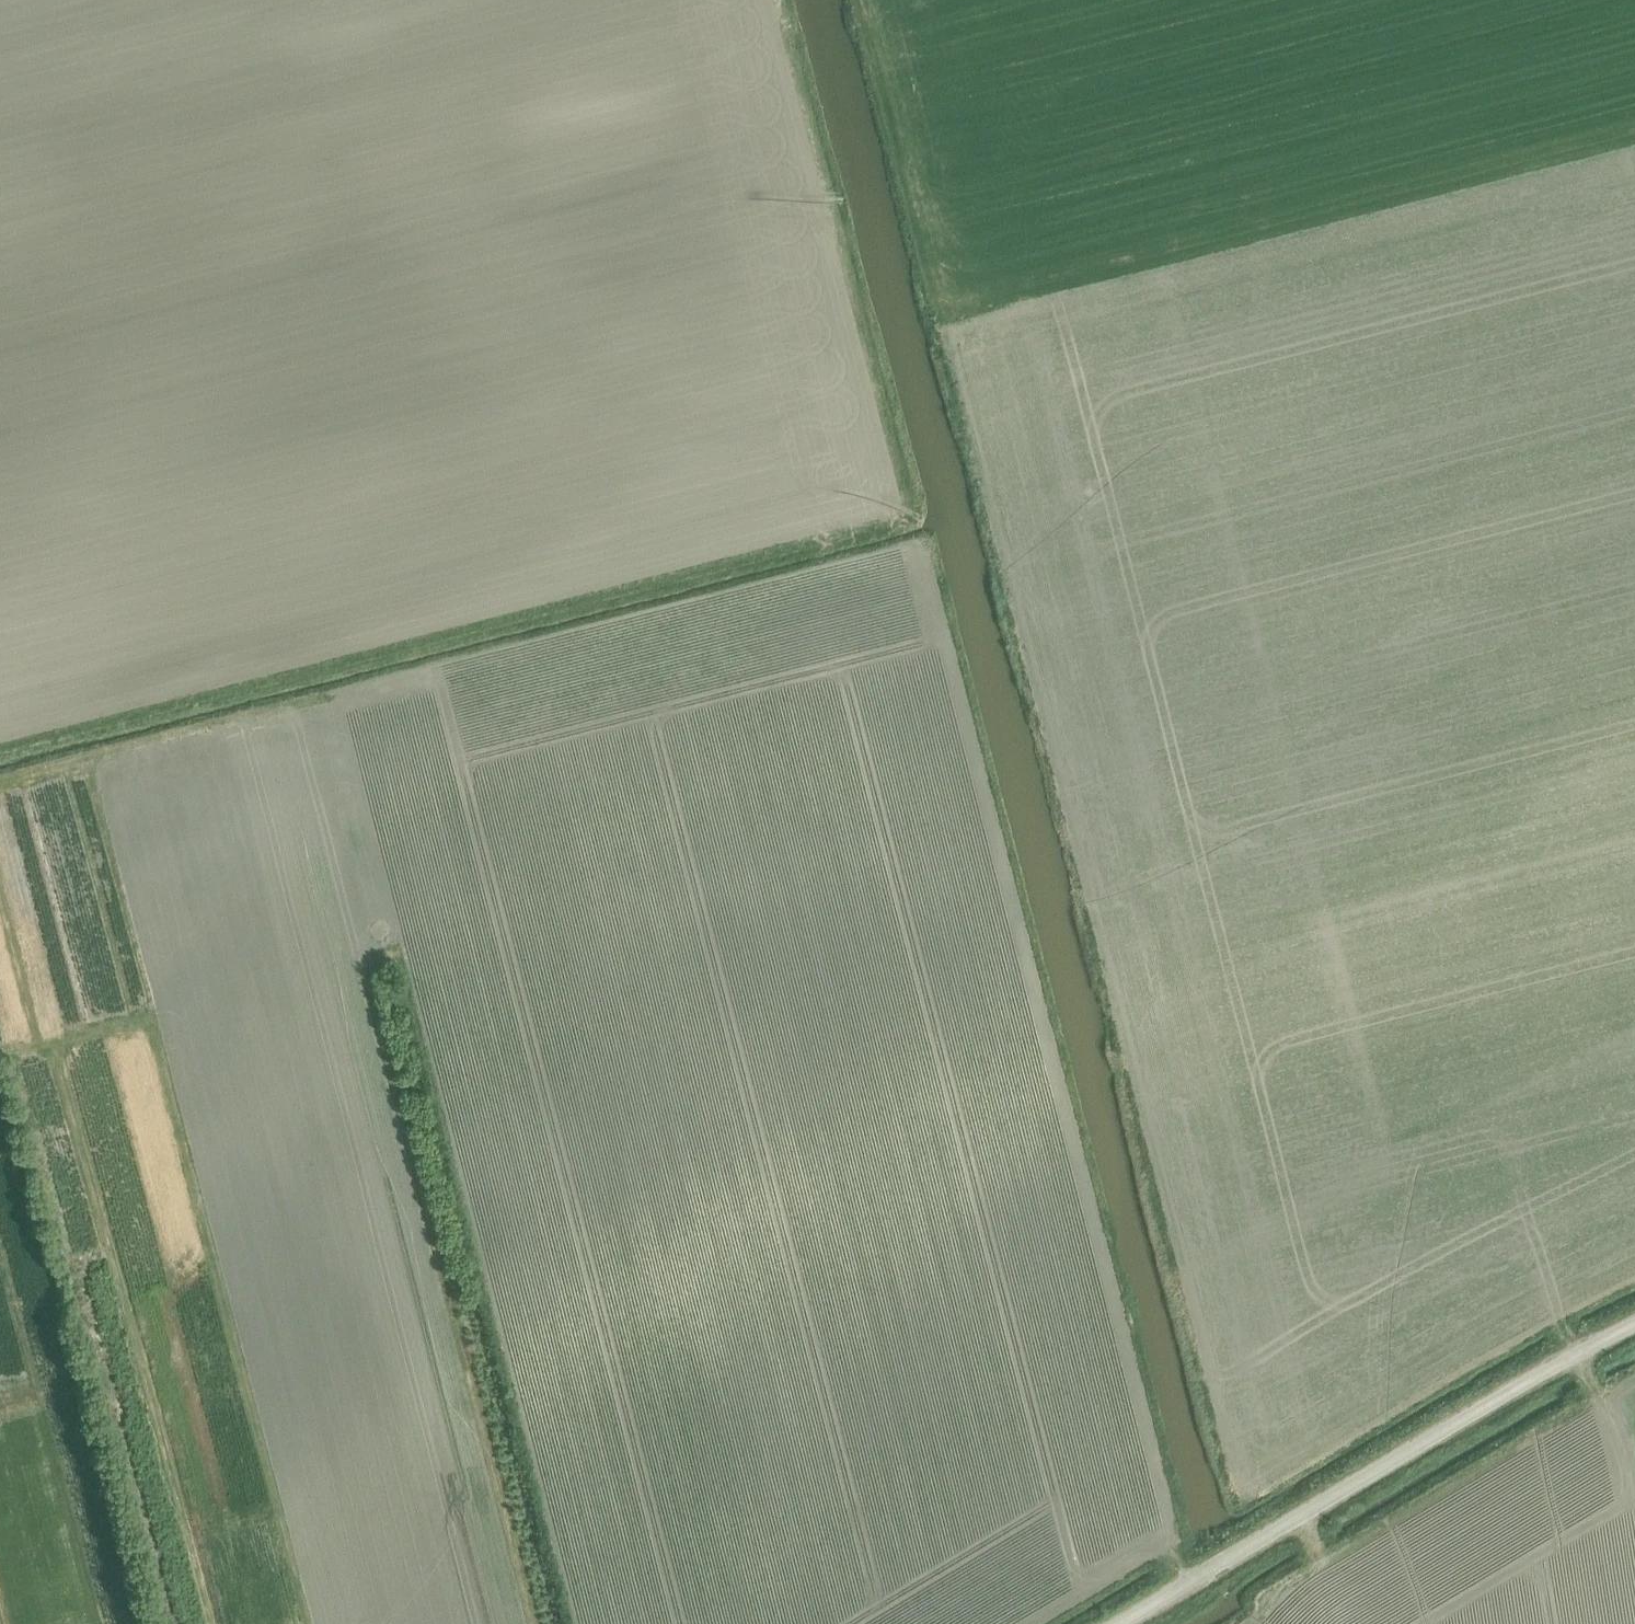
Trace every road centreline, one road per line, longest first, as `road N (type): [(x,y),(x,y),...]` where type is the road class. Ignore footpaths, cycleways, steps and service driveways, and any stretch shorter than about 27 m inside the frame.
road 1 (unclassified): [(1122,1623),(1546,1371),(1634,1327)]

